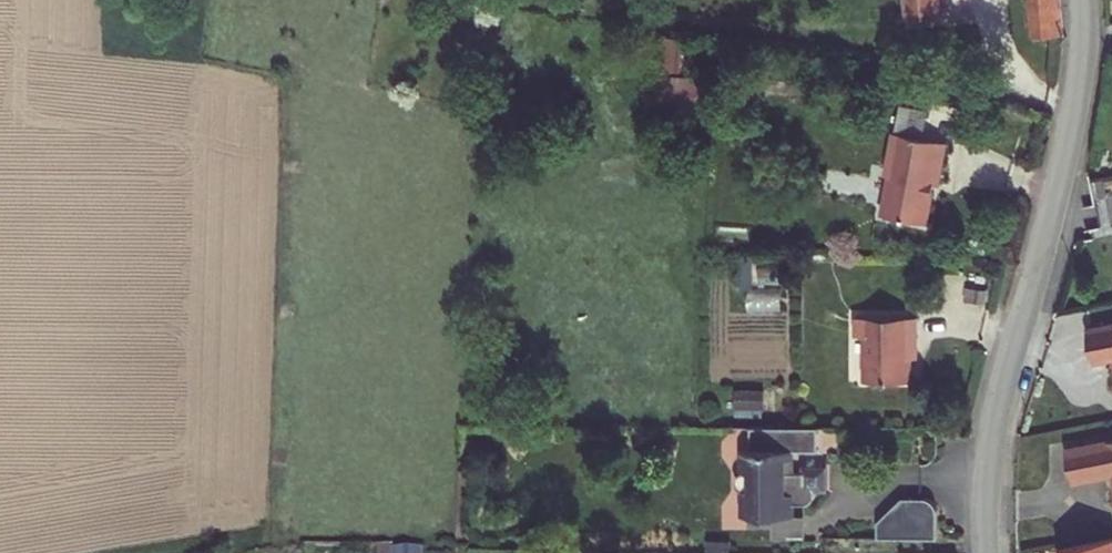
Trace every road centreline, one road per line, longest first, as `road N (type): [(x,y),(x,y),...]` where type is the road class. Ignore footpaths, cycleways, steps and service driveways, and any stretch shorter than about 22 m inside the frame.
road 1 (residential): [(988,552),(996,435),(1064,164),(1081,0)]

